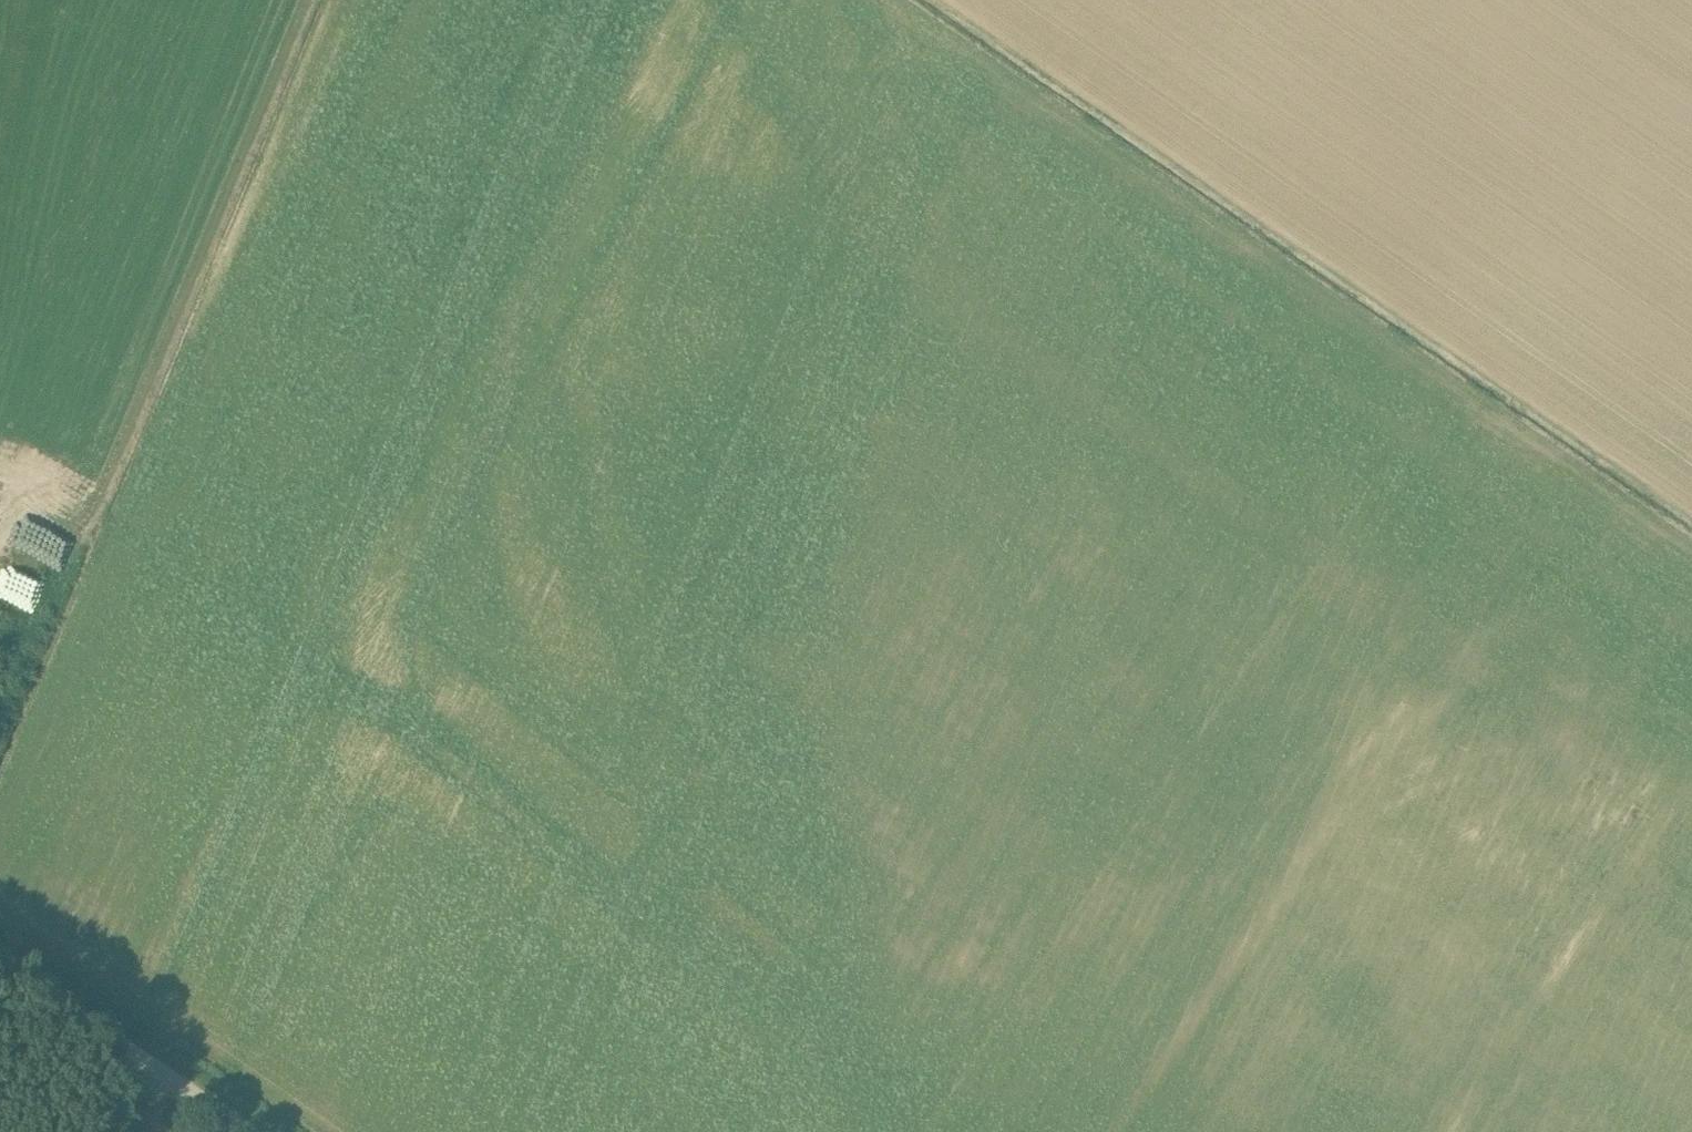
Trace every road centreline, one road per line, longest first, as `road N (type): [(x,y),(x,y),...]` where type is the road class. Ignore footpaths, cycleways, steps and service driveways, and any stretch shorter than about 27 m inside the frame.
road 1 (unclassified): [(267,1131),(0,951)]

